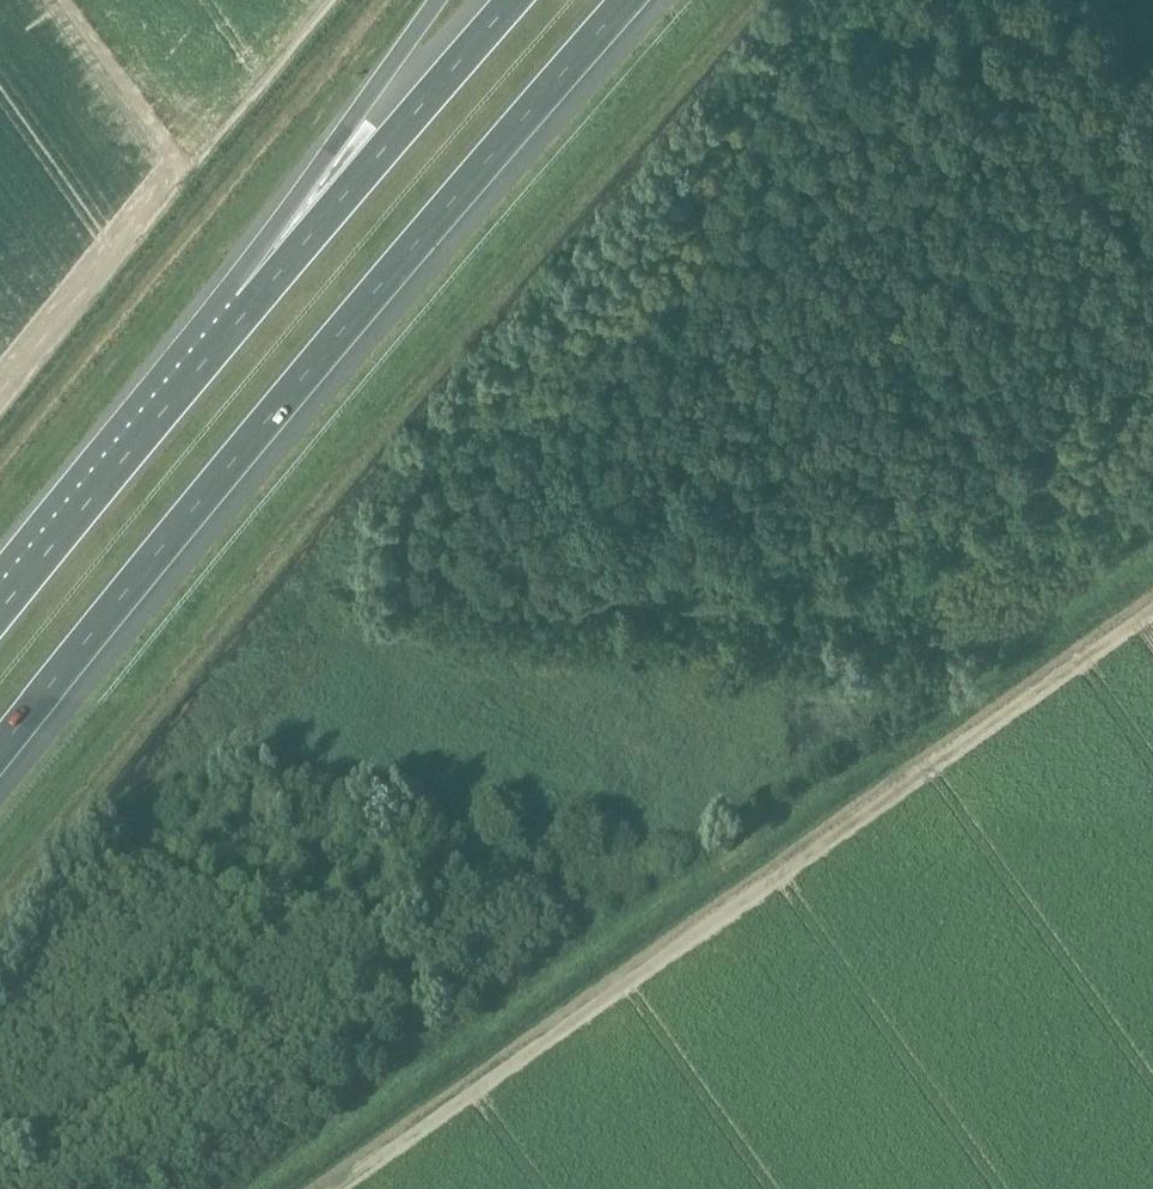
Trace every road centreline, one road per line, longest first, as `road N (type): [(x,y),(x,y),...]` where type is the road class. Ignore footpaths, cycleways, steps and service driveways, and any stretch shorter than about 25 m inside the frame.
road 1 (motorway): [(0,751),(350,319),(628,0)]
road 2 (motorway): [(514,0),(233,327)]
road 3 (motorway): [(439,0),(230,286),(233,327)]
road 4 (motorway): [(233,327),(0,615)]

